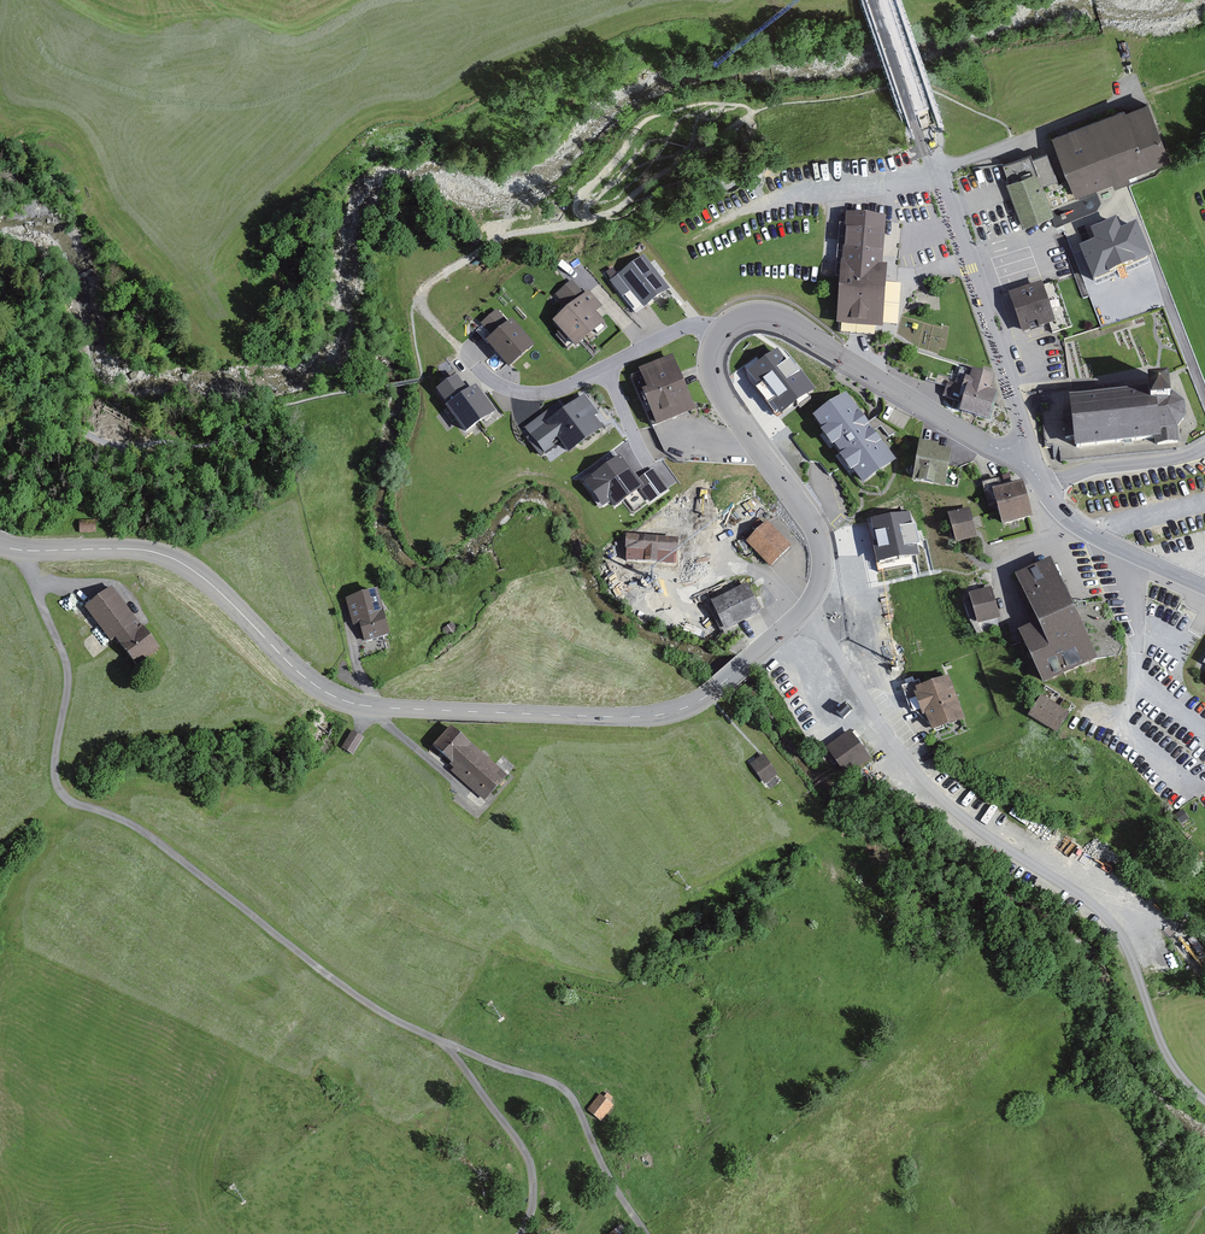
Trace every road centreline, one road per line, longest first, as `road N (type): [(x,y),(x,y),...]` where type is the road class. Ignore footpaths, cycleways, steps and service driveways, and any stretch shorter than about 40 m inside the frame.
road 1 (tertiary): [(804,612),(709,694),(654,716),(377,707),(308,680),(215,589),(159,553),(0,546)]
road 2 (track): [(1014,142),(1008,127),(928,90),(891,88),(761,109),(609,216),(507,236),(424,288),(420,299)]
road 3 (unclassified): [(804,612),(930,787),(1110,920),(1175,1069),(1204,1101)]
road 4 (tertiary): [(1023,452),(1023,428),(878,0)]
road 5 (tertiary): [(1023,452),(983,443),(787,321),(756,316),(721,335)]
road 6 (tertiary): [(721,335),(713,372),(727,405),(819,536),(820,583),(804,612)]
road 7 (residential): [(461,348),(489,379),(536,393),(558,391),(692,324),(721,335)]
road 8 (track): [(521,1233),(540,1204),(536,1169),(452,1050)]
road 9 (tertiary): [(1204,587),(1099,539),(1045,488)]
road 10 (residential): [(1204,449),(1085,470),(1045,488)]

